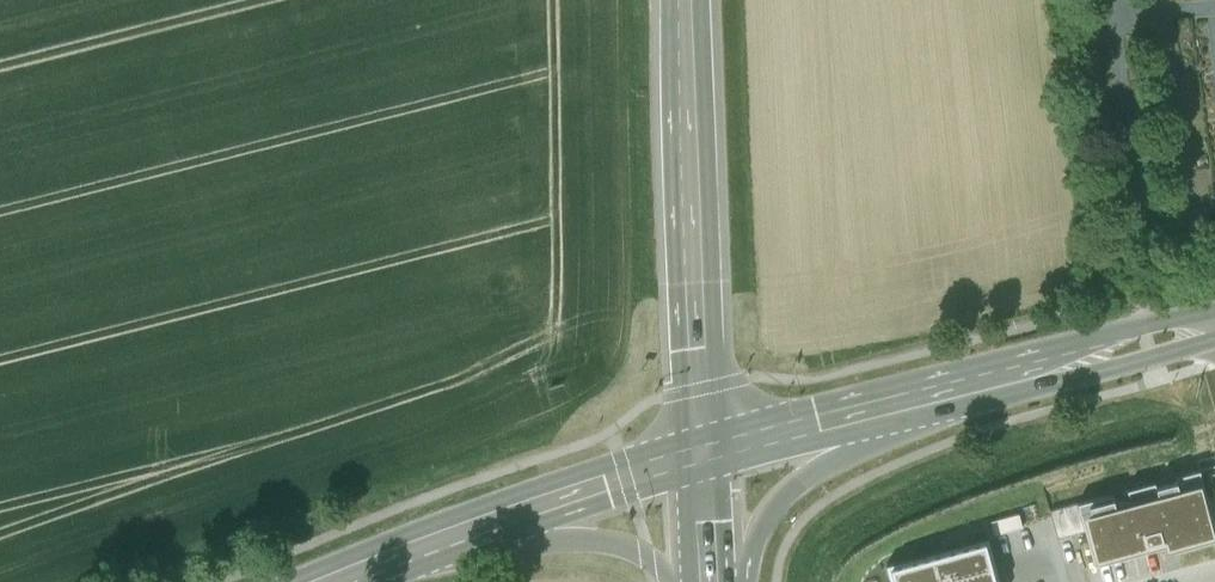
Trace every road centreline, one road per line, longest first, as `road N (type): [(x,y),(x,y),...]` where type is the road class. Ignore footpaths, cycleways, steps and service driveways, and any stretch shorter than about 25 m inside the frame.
road 1 (secondary): [(703,454),(685,0)]
road 2 (secondary): [(703,454),(394,558)]
road 3 (secondary): [(394,558),(586,540),(646,556),(675,581)]
road 4 (secondary): [(1214,325),(939,394)]
road 5 (secondary): [(739,581),(778,501),(939,394)]
road 6 (secondary): [(939,394),(703,454)]
road 7 (secondary): [(709,581),(703,454)]

